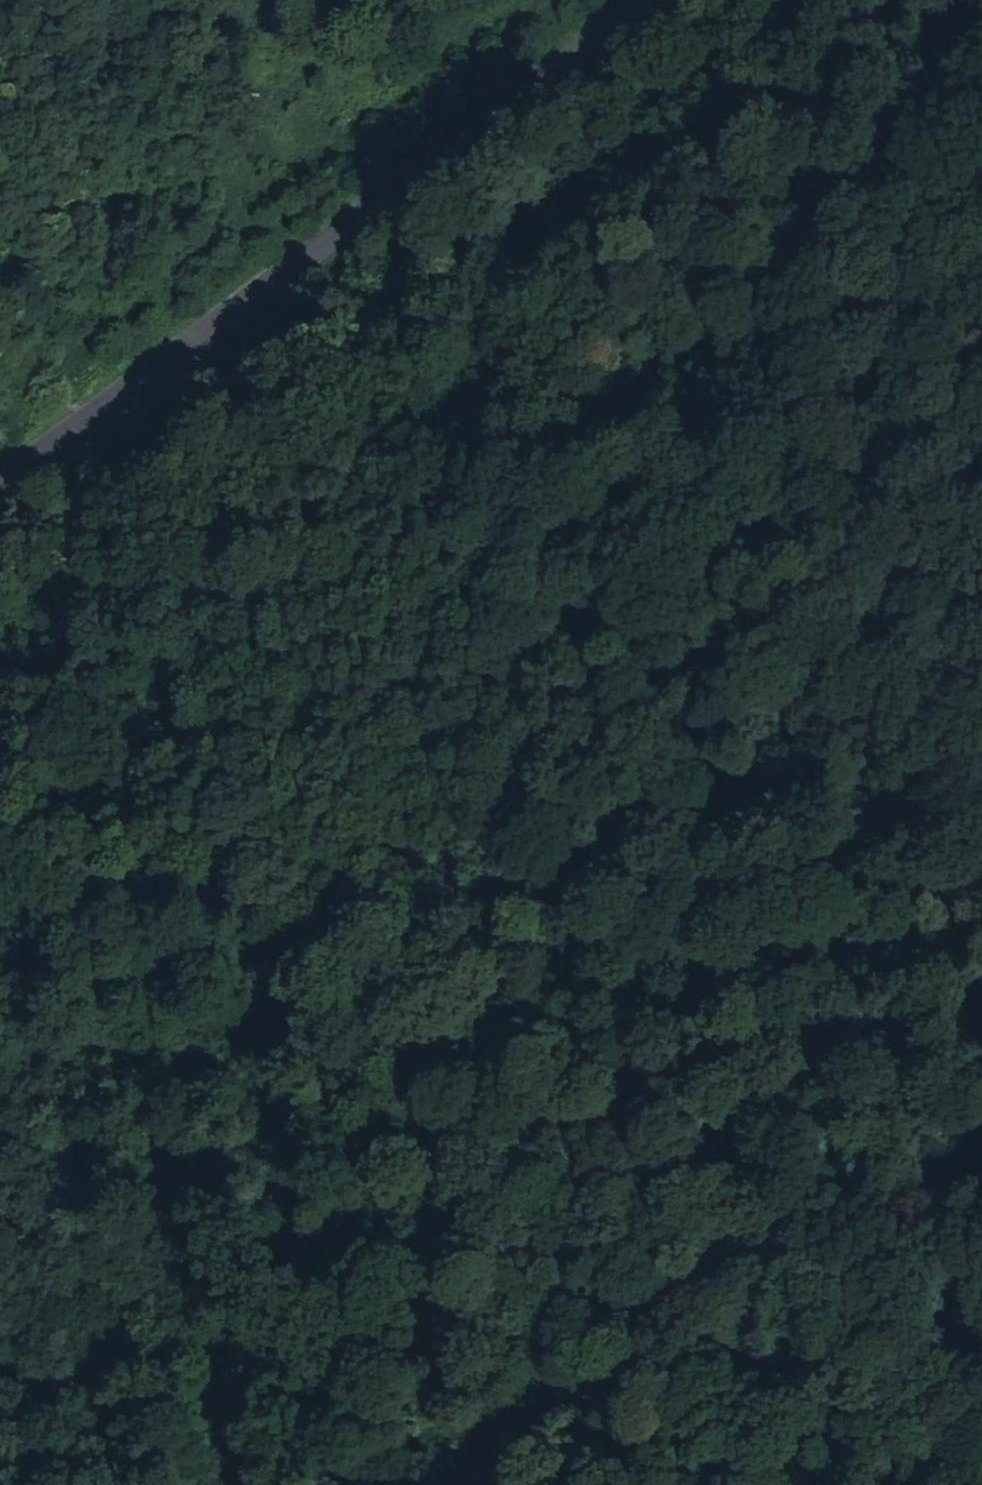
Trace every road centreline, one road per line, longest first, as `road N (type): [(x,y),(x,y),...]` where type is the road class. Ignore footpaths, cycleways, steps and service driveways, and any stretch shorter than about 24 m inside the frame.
road 1 (tertiary): [(0,481),(659,0)]

